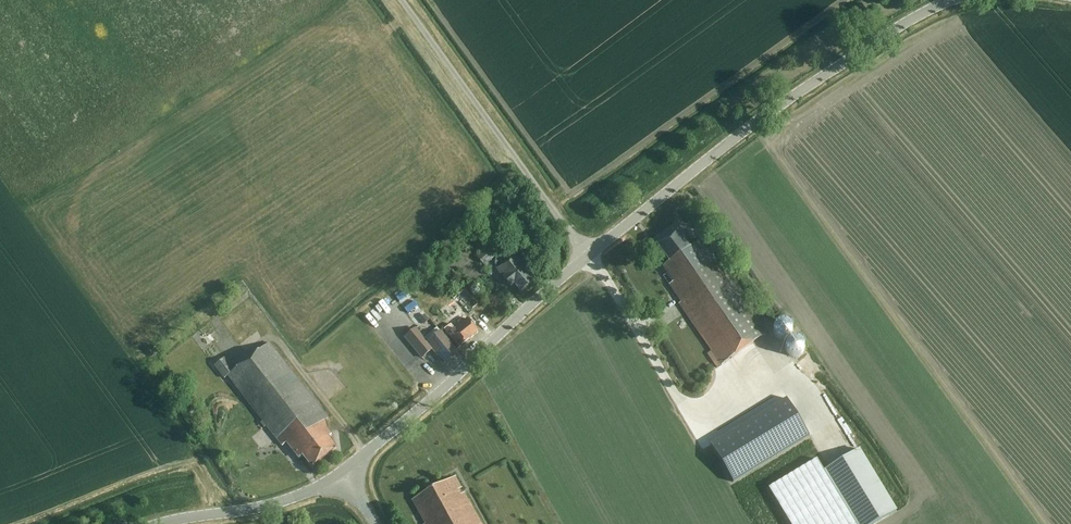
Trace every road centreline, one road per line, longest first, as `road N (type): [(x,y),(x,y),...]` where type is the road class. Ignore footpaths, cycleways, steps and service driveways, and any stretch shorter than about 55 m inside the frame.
road 1 (tertiary): [(589,257),(748,128),(900,27),(959,0)]
road 2 (tertiary): [(343,470),(589,257)]
road 3 (unclassified): [(589,257),(403,0)]
road 4 (tertiary): [(158,523),(263,507),(343,470)]

